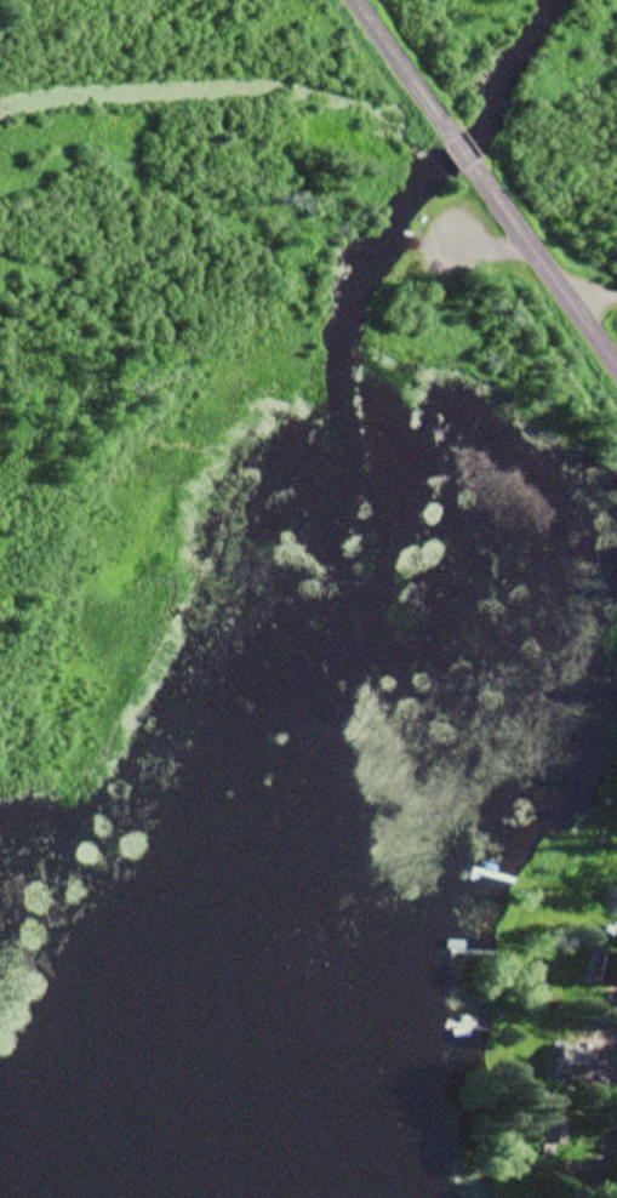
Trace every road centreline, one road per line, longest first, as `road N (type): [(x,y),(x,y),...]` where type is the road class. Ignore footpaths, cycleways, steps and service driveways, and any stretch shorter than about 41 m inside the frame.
road 1 (residential): [(357,0),(616,369)]

